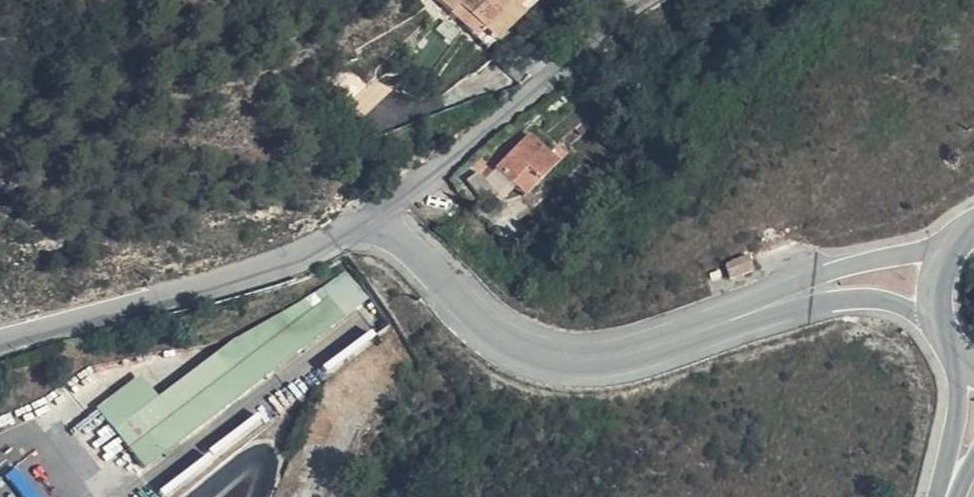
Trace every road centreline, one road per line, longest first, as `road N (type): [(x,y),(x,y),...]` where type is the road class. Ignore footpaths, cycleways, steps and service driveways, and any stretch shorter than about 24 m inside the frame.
road 1 (primary): [(950,338),(957,391),(952,485)]

